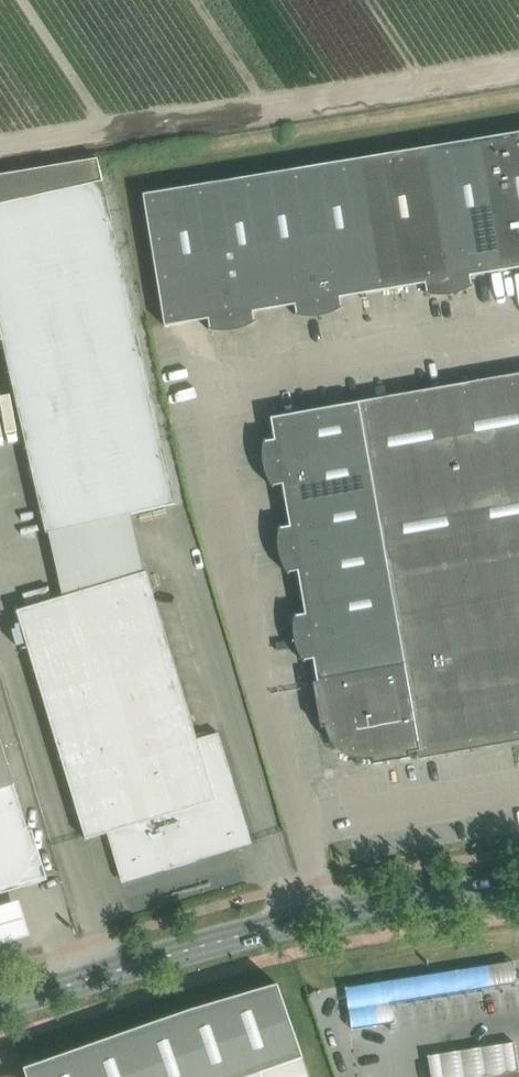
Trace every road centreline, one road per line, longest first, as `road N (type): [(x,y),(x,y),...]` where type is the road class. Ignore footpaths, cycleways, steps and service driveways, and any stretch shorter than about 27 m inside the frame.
road 1 (unclassified): [(518,338),(207,395),(305,823)]
road 2 (secondary): [(327,915),(0,1005)]
road 3 (unclassified): [(305,823),(518,783)]
road 4 (secondary): [(518,890),(327,915)]

